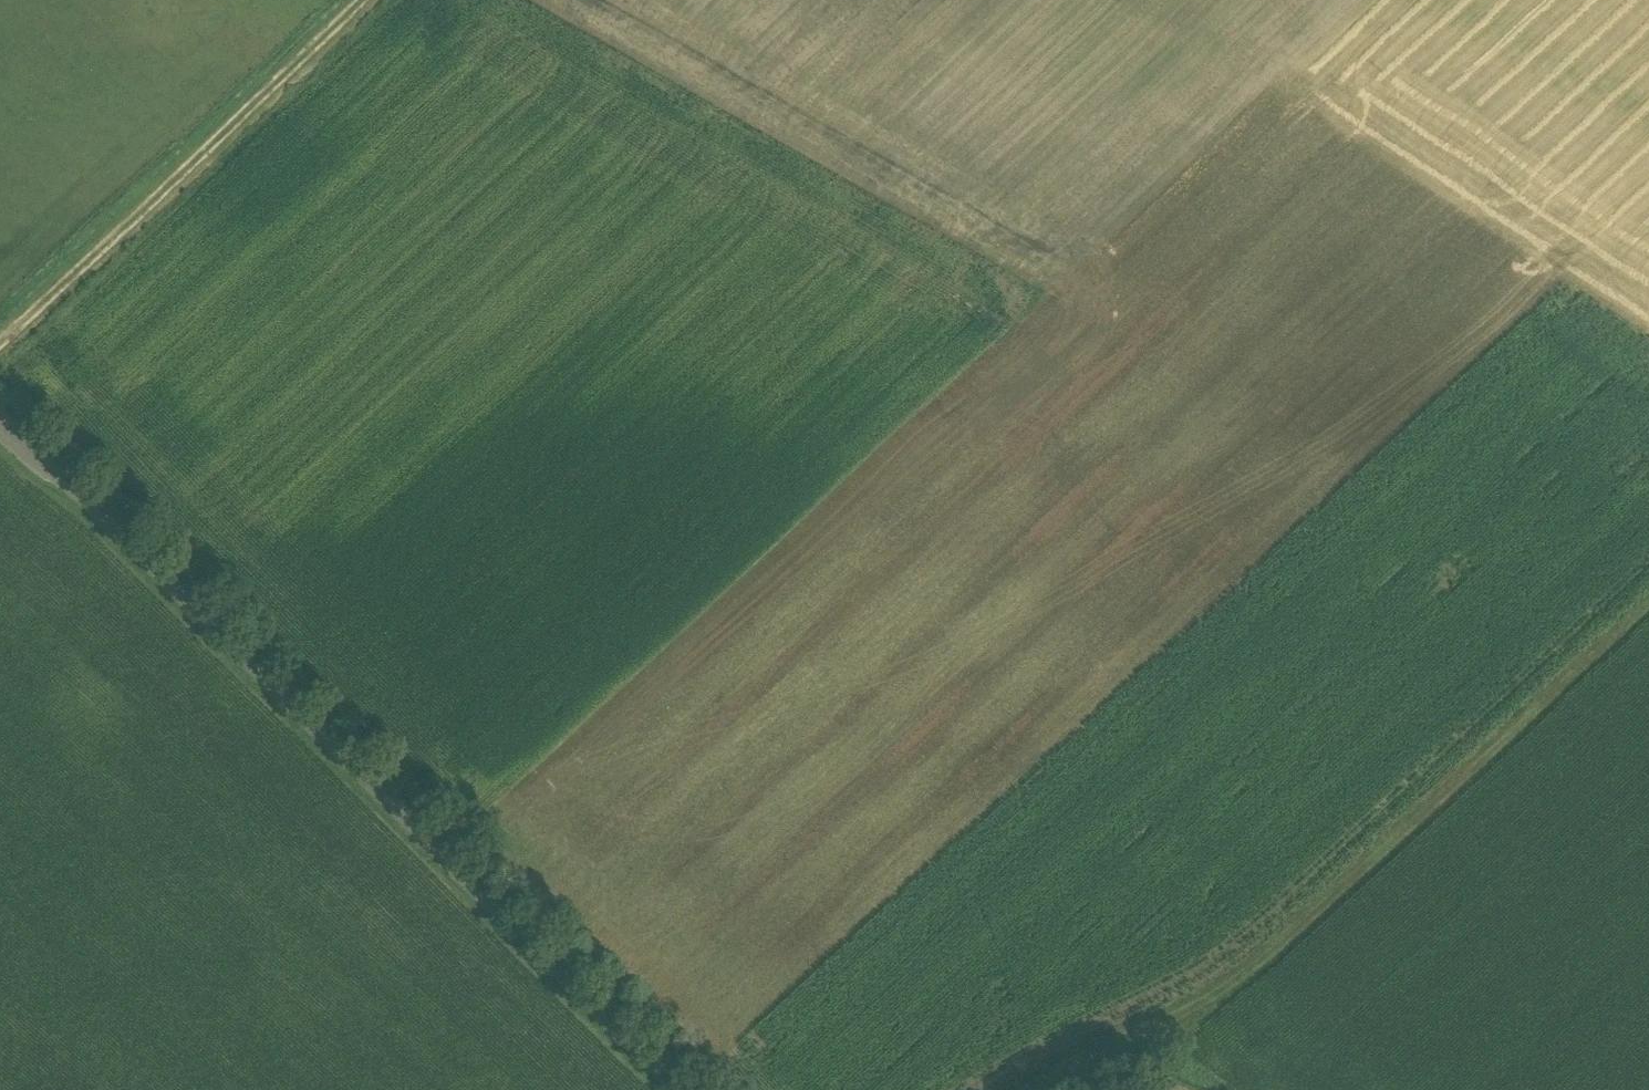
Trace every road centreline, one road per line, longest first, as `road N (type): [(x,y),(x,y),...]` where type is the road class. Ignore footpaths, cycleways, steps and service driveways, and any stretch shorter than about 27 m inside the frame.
road 1 (unclassified): [(669,1089),(0,439)]

